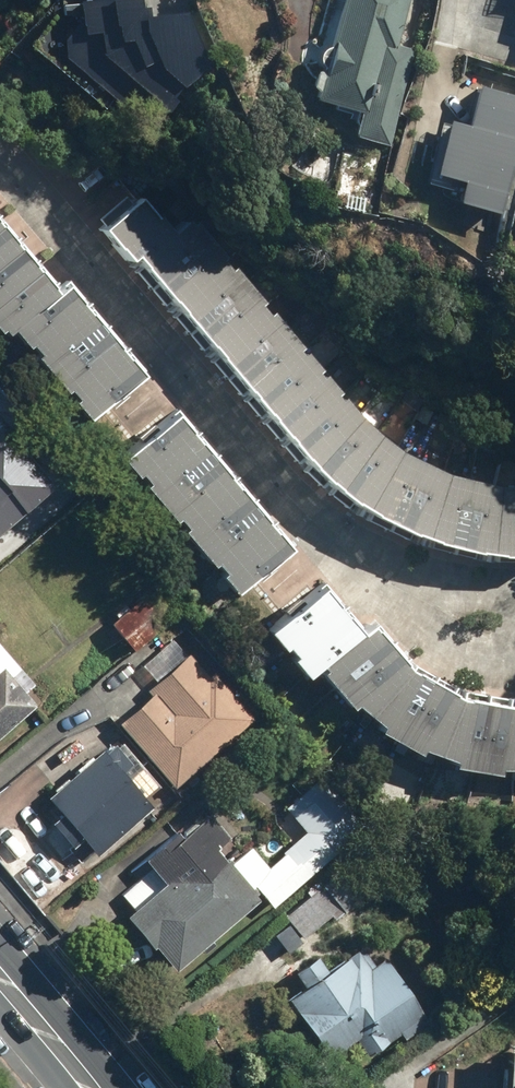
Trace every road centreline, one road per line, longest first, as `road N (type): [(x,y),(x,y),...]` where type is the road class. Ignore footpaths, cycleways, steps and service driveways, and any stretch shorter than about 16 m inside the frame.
road 1 (secondary): [(0,979),(92,1087)]

